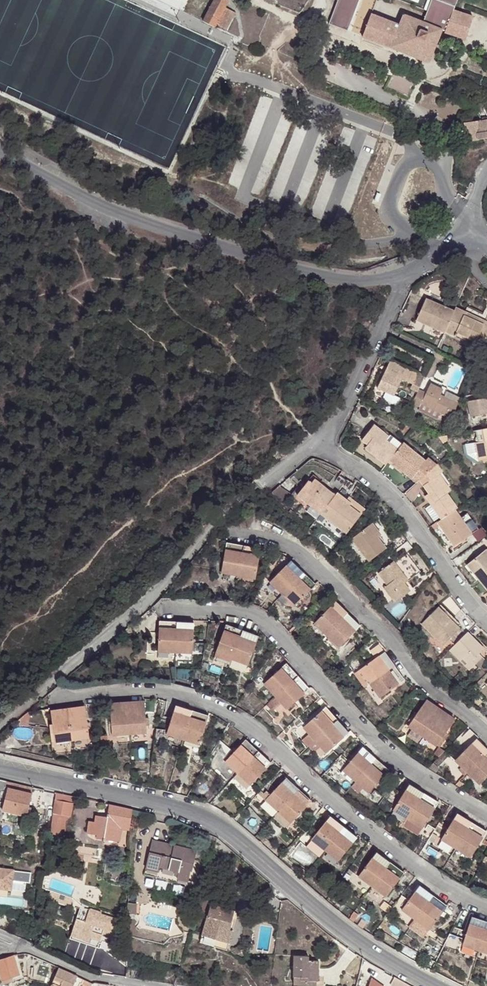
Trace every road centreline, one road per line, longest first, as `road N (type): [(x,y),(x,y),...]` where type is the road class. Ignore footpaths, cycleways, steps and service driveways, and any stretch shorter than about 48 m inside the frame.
road 1 (residential): [(47,686),(63,697),(167,691),(223,710),(410,861),(486,903)]
road 2 (unclassified): [(438,985),(369,948),(206,815),(0,768)]
road 3 (residential): [(0,153),(130,216),(247,257),(330,276),(404,276)]
road 4 (residential): [(152,599),(258,617),(398,760),(486,819)]
road 5 (residential): [(236,528),(294,543),(393,639),(422,681),(486,731)]
road 6 (residential): [(486,624),(409,515),(320,438)]
road 7 (residential): [(404,276),(346,403),(320,438)]
road 8 (residential): [(139,985),(87,975),(18,943)]

